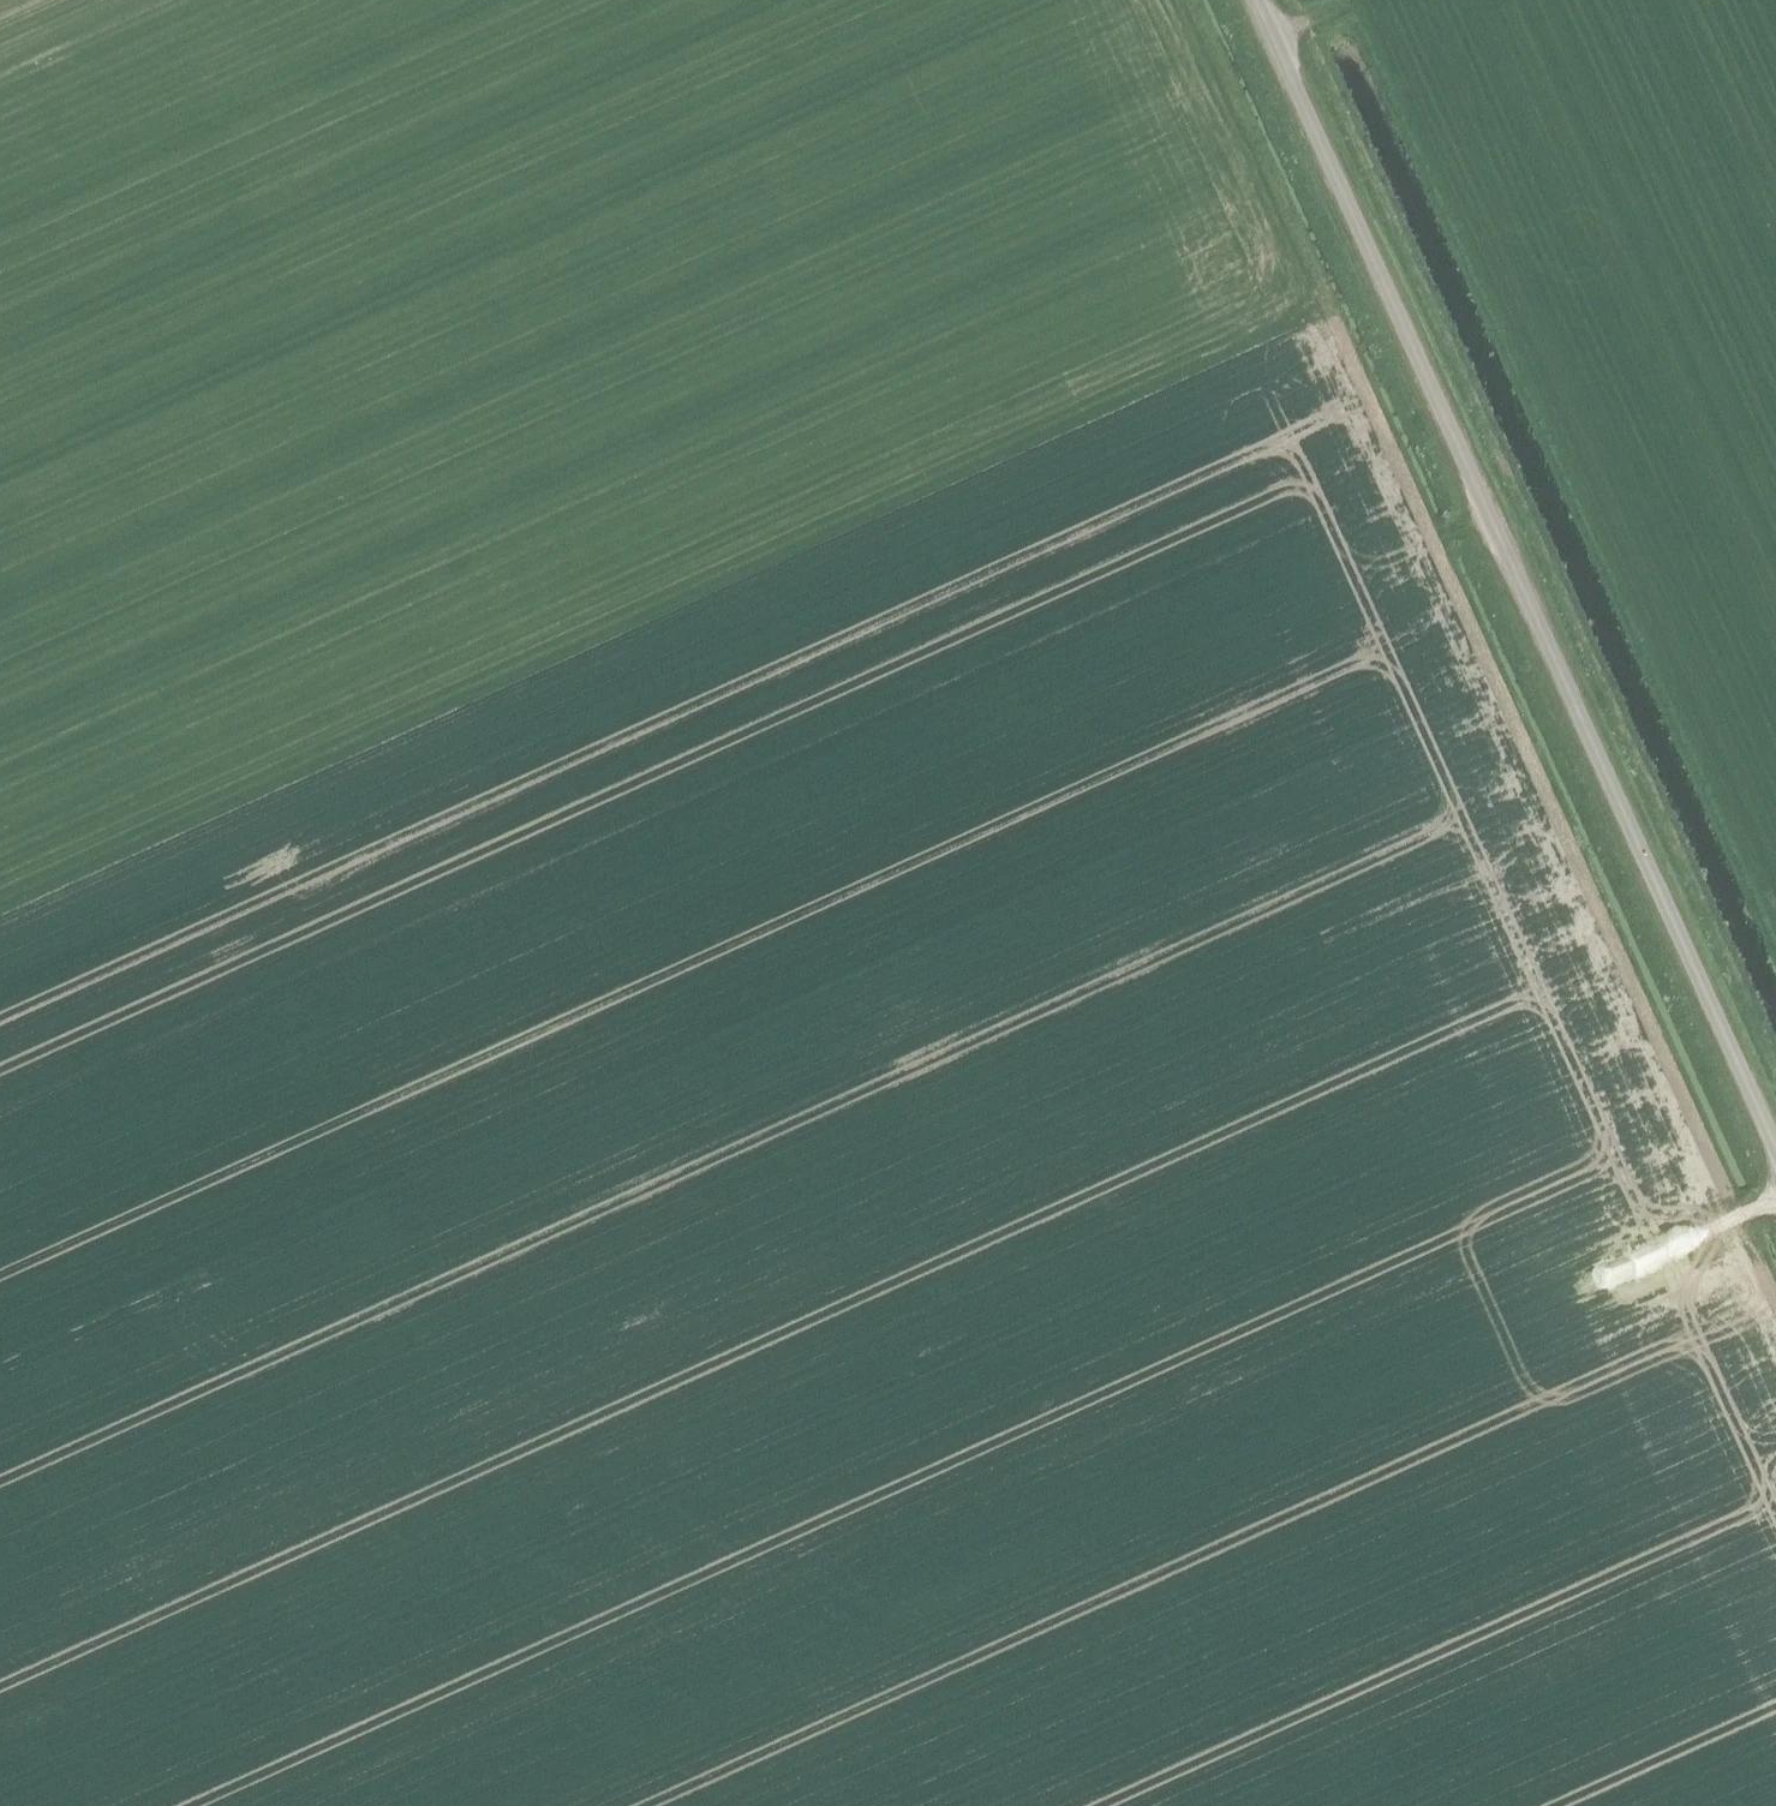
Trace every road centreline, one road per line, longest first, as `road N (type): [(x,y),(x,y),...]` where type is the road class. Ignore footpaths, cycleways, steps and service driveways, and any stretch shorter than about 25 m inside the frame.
road 1 (unclassified): [(1775,1187),(1233,0)]

